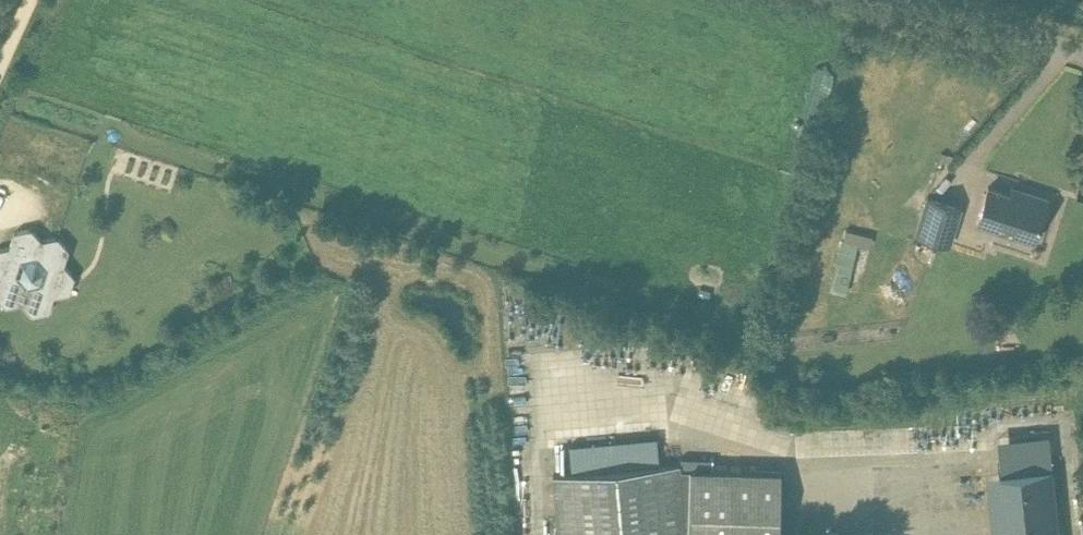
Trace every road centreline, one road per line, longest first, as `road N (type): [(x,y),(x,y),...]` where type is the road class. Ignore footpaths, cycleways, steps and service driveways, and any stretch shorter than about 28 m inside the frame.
road 1 (unclassified): [(1082,44),(922,0)]

